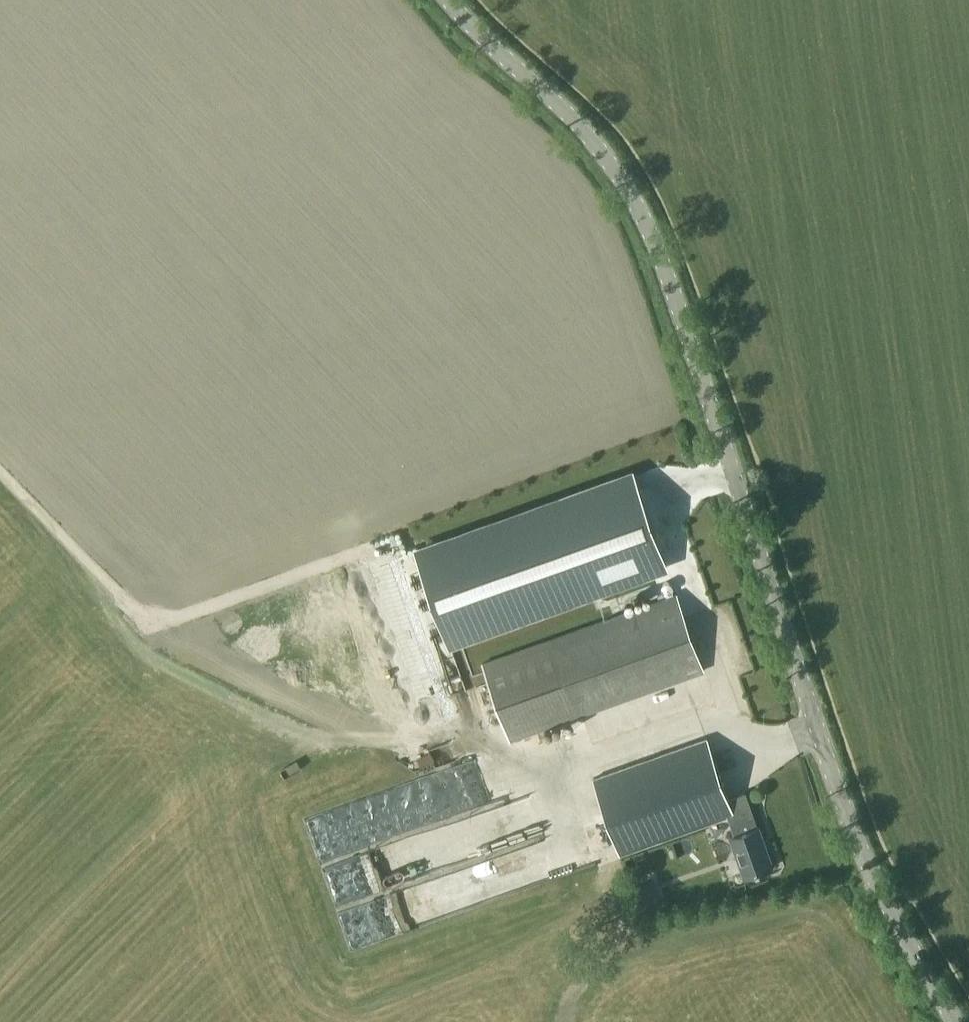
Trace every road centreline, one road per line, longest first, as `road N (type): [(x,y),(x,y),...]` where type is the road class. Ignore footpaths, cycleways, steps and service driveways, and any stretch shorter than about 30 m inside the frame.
road 1 (tertiary): [(957,1021),(855,835),(647,226),(586,129),(450,0)]

